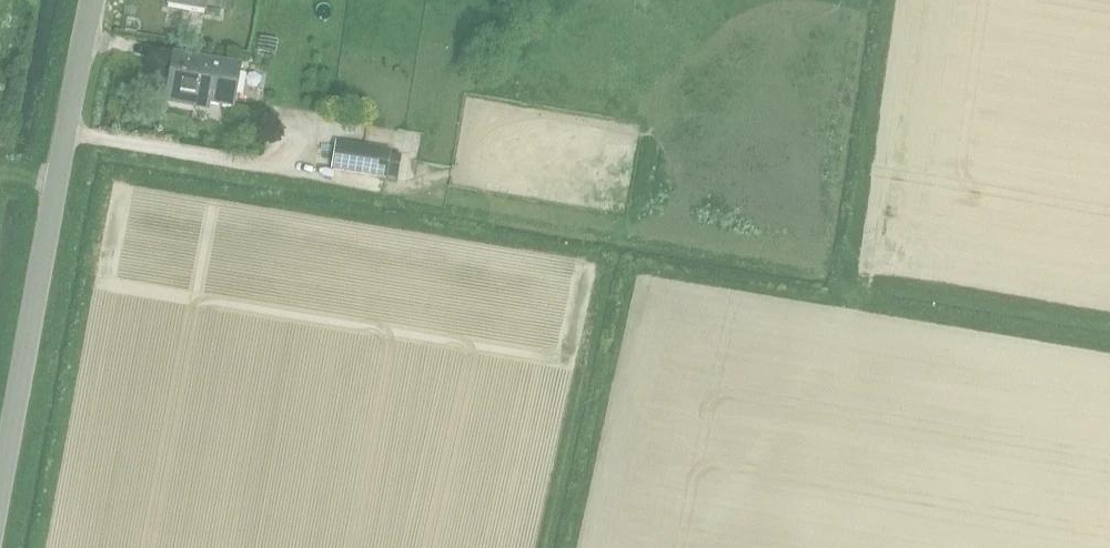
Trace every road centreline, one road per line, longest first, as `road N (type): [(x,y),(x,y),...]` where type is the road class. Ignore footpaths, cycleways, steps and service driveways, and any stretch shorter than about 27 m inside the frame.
road 1 (tertiary): [(0,492),(94,0)]

